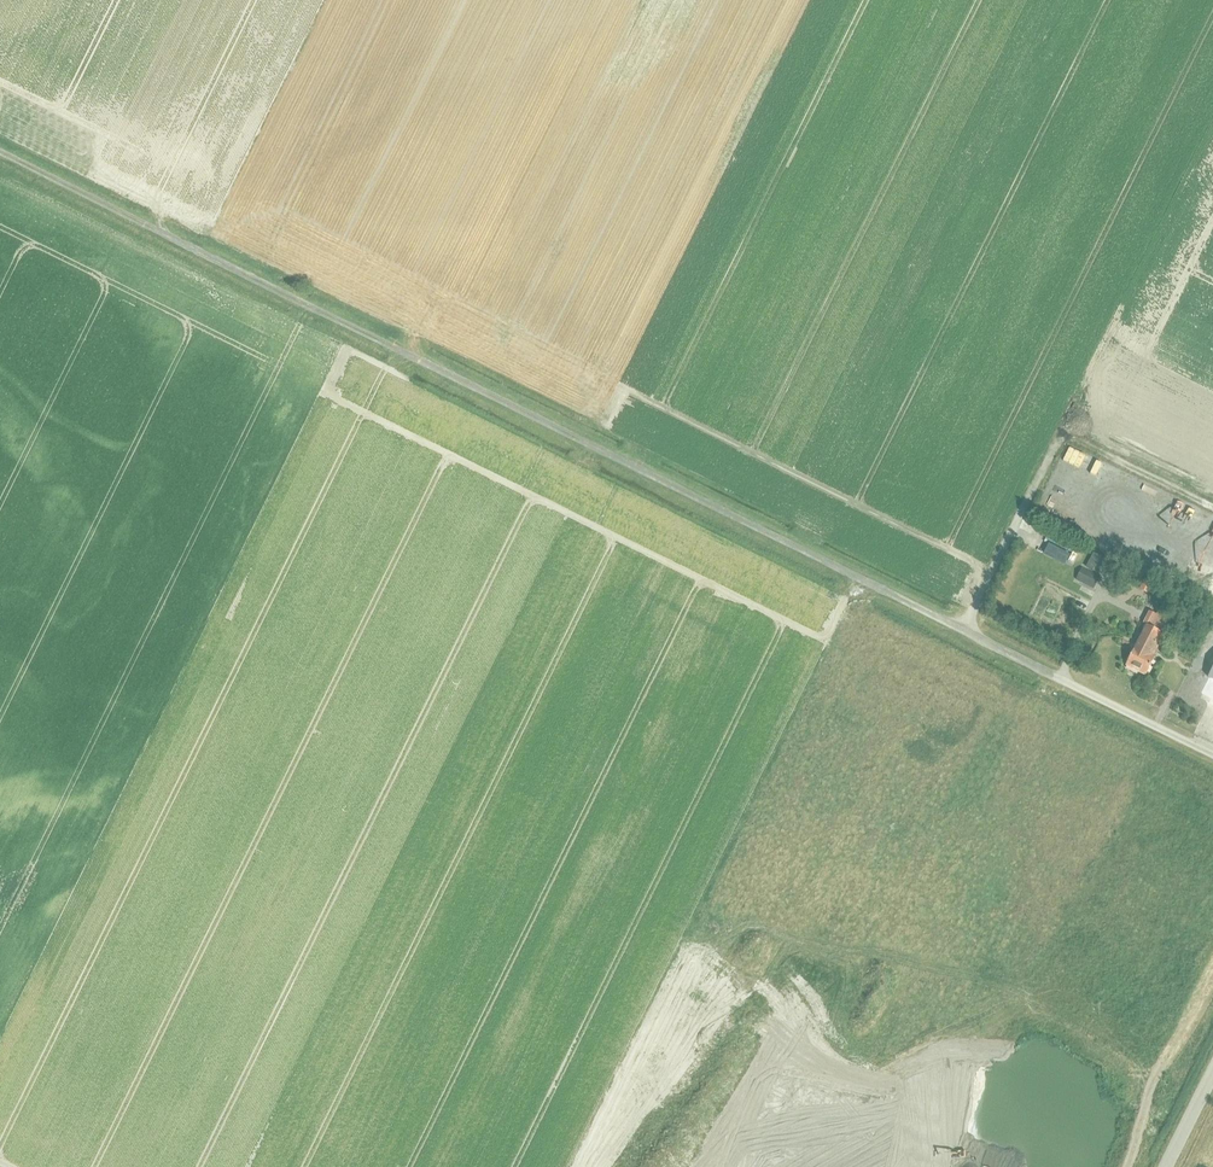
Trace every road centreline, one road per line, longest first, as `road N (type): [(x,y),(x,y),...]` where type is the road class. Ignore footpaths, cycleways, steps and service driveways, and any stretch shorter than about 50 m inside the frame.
road 1 (unclassified): [(1212,756),(0,156)]
road 2 (unclassified): [(1161,1166),(1212,1059)]

